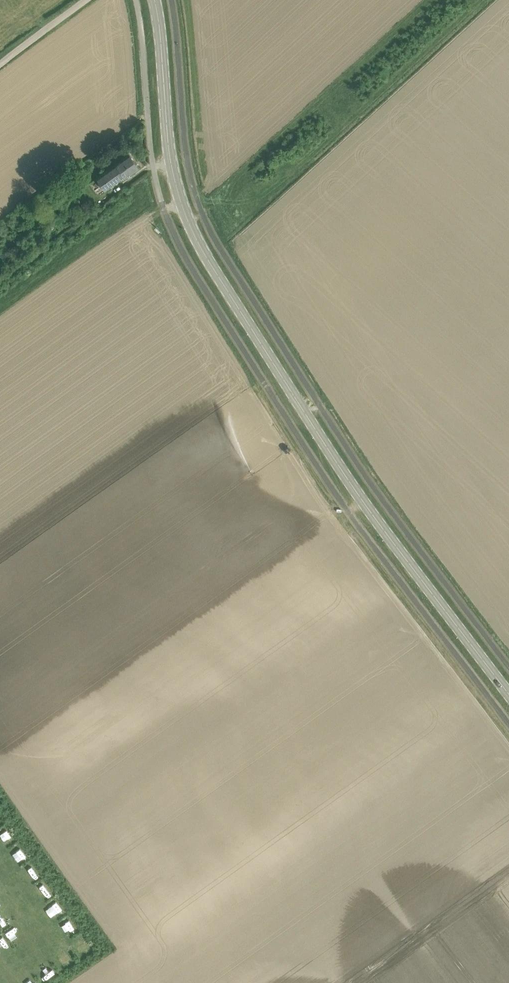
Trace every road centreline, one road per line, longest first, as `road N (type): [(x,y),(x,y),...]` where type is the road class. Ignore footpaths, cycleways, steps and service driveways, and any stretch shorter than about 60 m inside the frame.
road 1 (secondary): [(508,694),(351,483),(196,239),(171,161),(155,0)]

